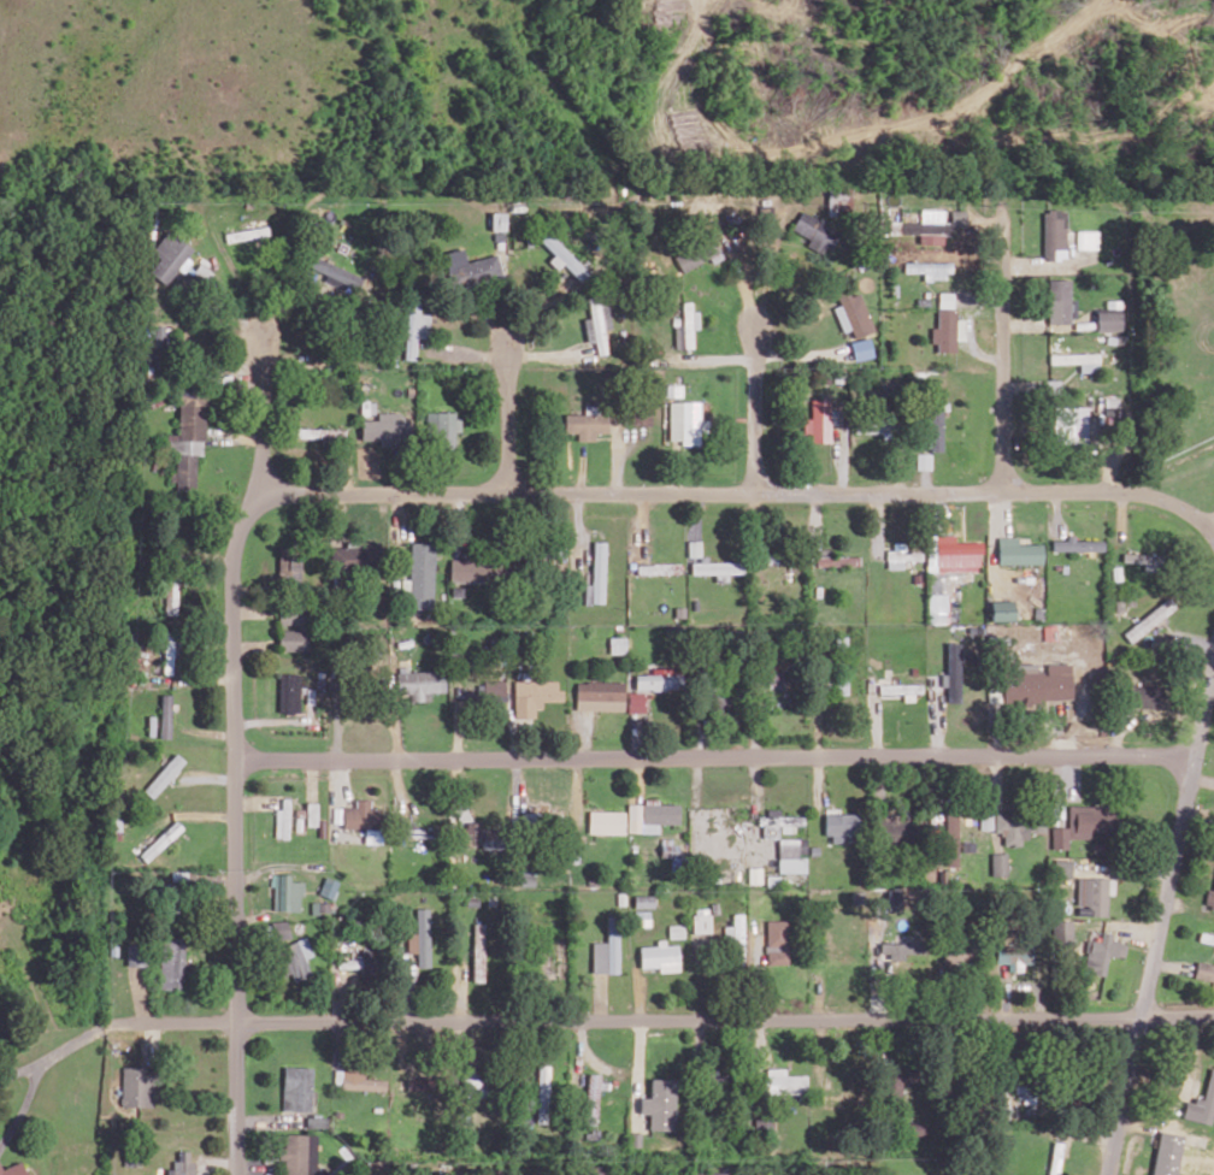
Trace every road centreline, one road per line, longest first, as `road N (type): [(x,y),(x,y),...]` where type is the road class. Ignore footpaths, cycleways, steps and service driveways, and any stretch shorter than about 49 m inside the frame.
road 1 (residential): [(118,1026),(1213,1017)]
road 2 (residential): [(1212,529),(1167,501),(1110,492),(258,494)]
road 3 (residential): [(237,760),(1196,758)]
road 4 (residential): [(258,494),(234,571),(239,1174)]
road 5 (residential): [(1110,1174),(1213,680)]
road 6 (residential): [(1004,492),(1006,187)]
road 7 (residential): [(758,494),(758,330)]
road 8 (residential): [(258,494),(266,427),(261,341)]
road 9 (residential): [(509,492),(509,346)]

